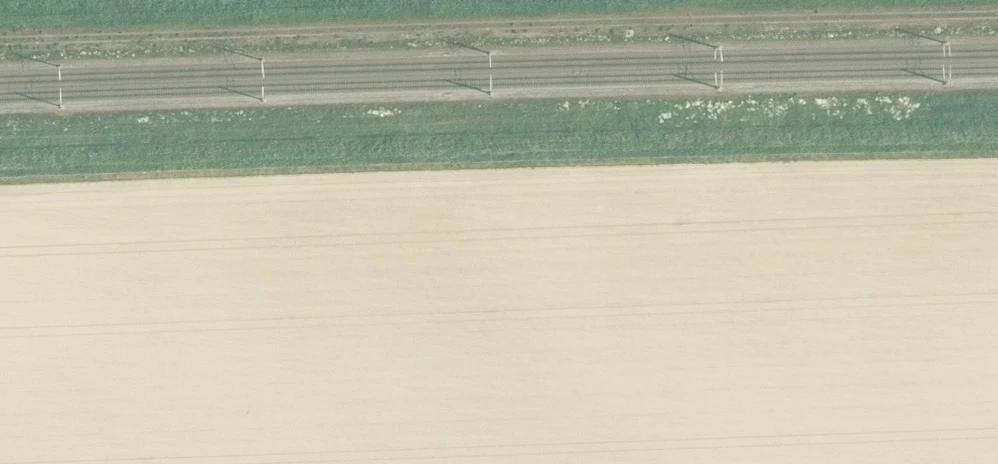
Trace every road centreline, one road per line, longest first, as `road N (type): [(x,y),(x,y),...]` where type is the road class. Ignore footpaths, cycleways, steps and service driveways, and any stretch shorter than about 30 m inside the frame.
road 1 (track): [(0,44),(997,18)]

